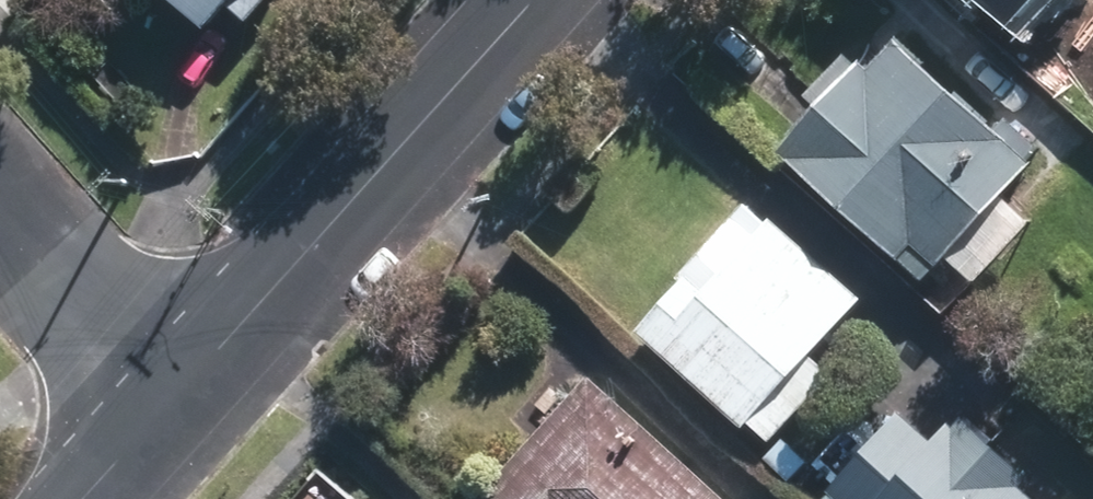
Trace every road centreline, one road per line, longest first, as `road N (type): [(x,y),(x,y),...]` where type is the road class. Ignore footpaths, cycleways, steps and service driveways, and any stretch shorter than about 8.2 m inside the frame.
road 1 (residential): [(531,0),(175,391)]
road 2 (residential): [(0,195),(175,391)]
road 3 (residential): [(175,391),(81,498)]

